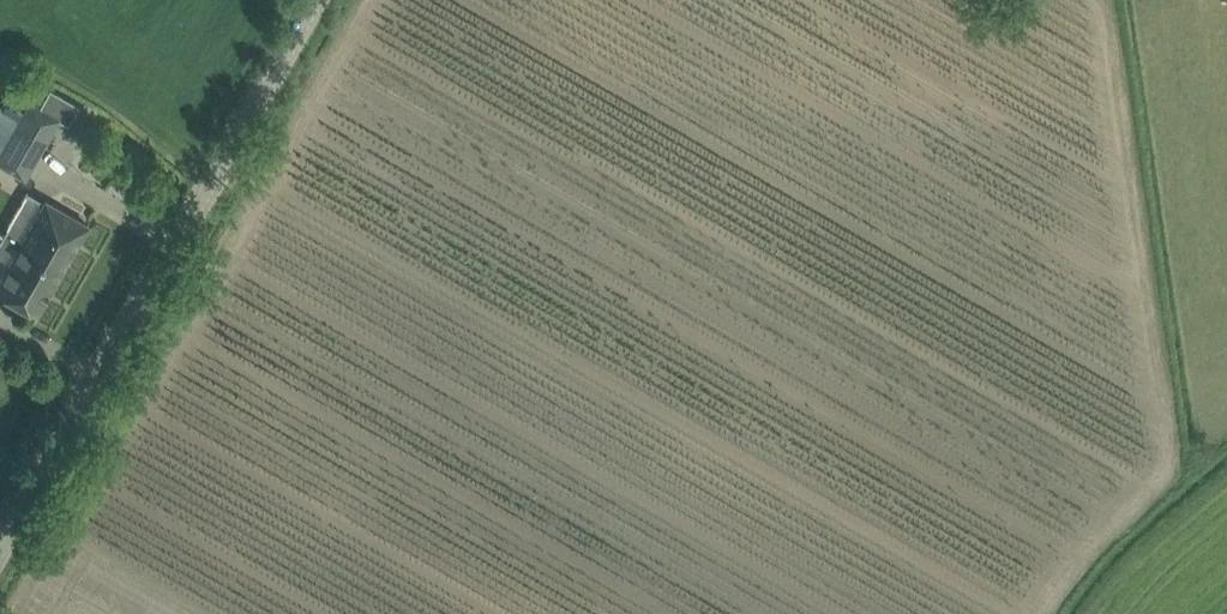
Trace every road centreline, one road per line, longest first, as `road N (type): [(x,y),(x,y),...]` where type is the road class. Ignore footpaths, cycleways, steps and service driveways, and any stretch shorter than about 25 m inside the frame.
road 1 (tertiary): [(0,548),(315,0)]

